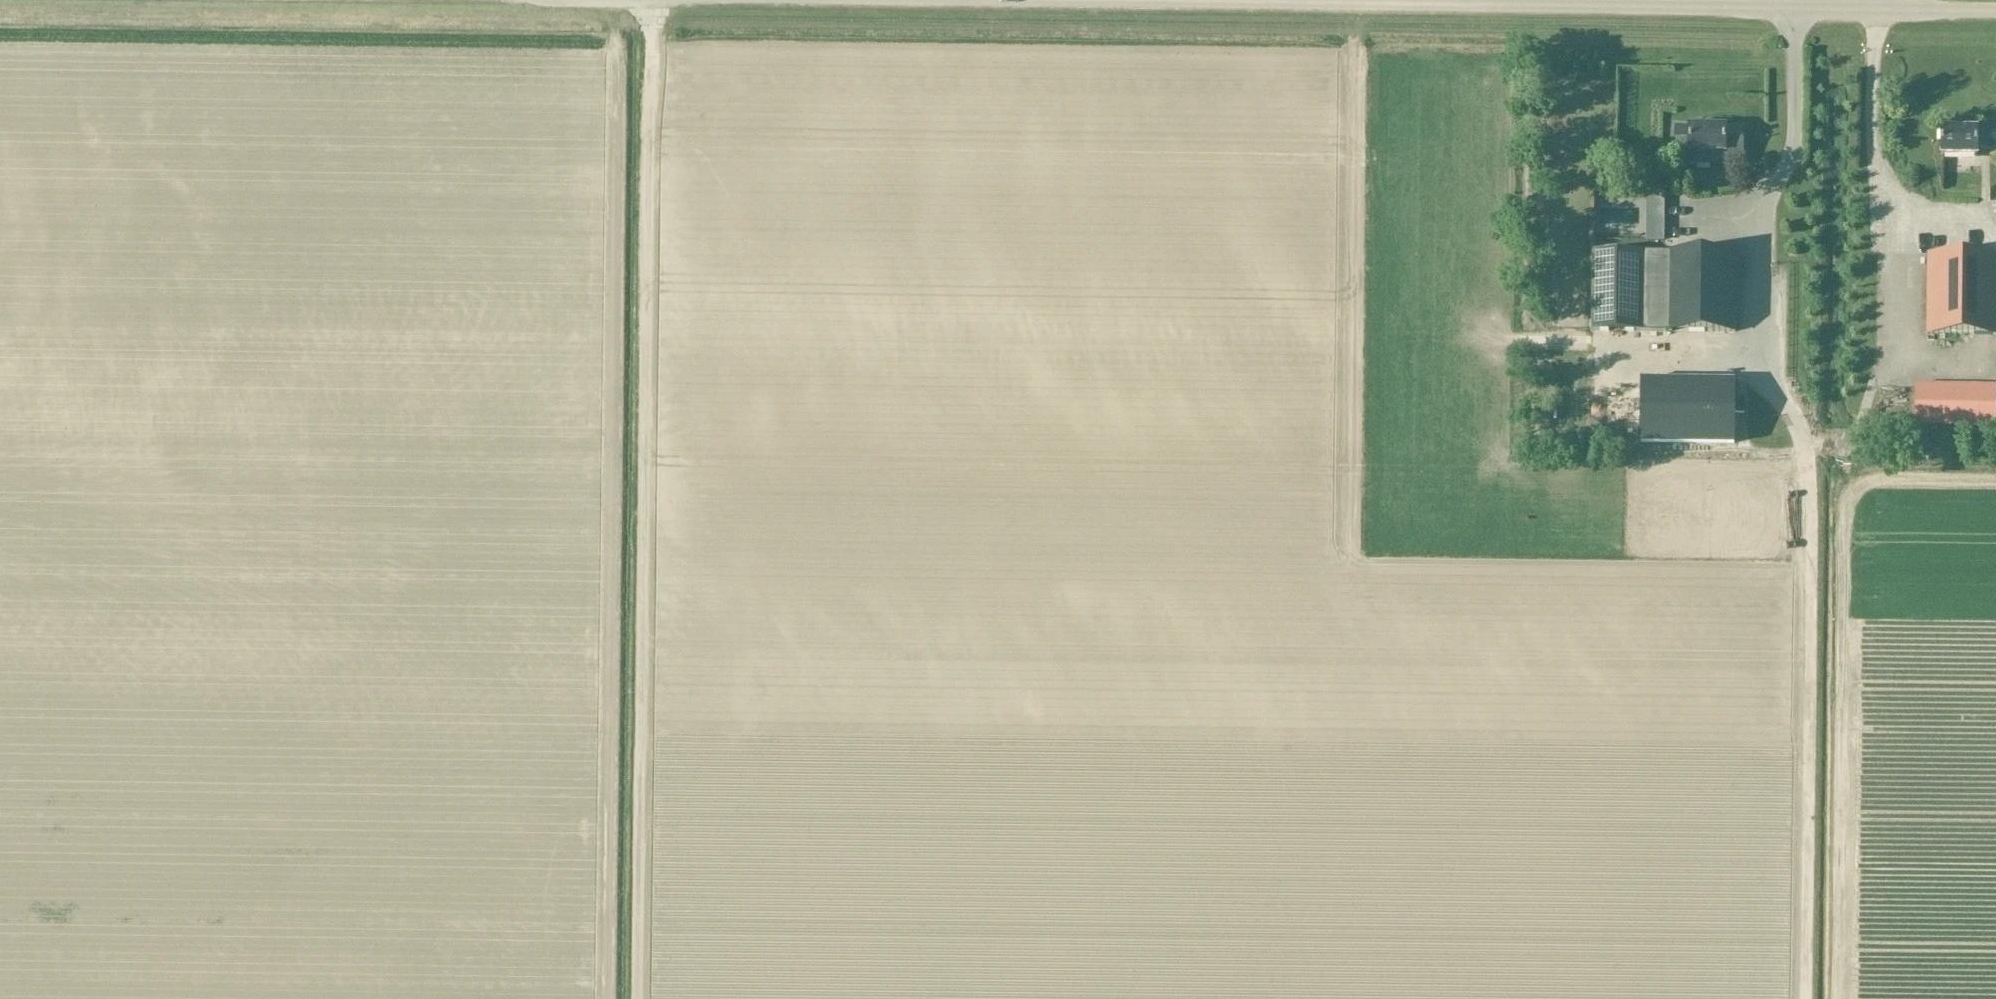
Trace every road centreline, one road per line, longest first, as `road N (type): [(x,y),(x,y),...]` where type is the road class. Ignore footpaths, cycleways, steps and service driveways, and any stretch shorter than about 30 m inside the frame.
road 1 (unclassified): [(1995,11),(1036,0)]

